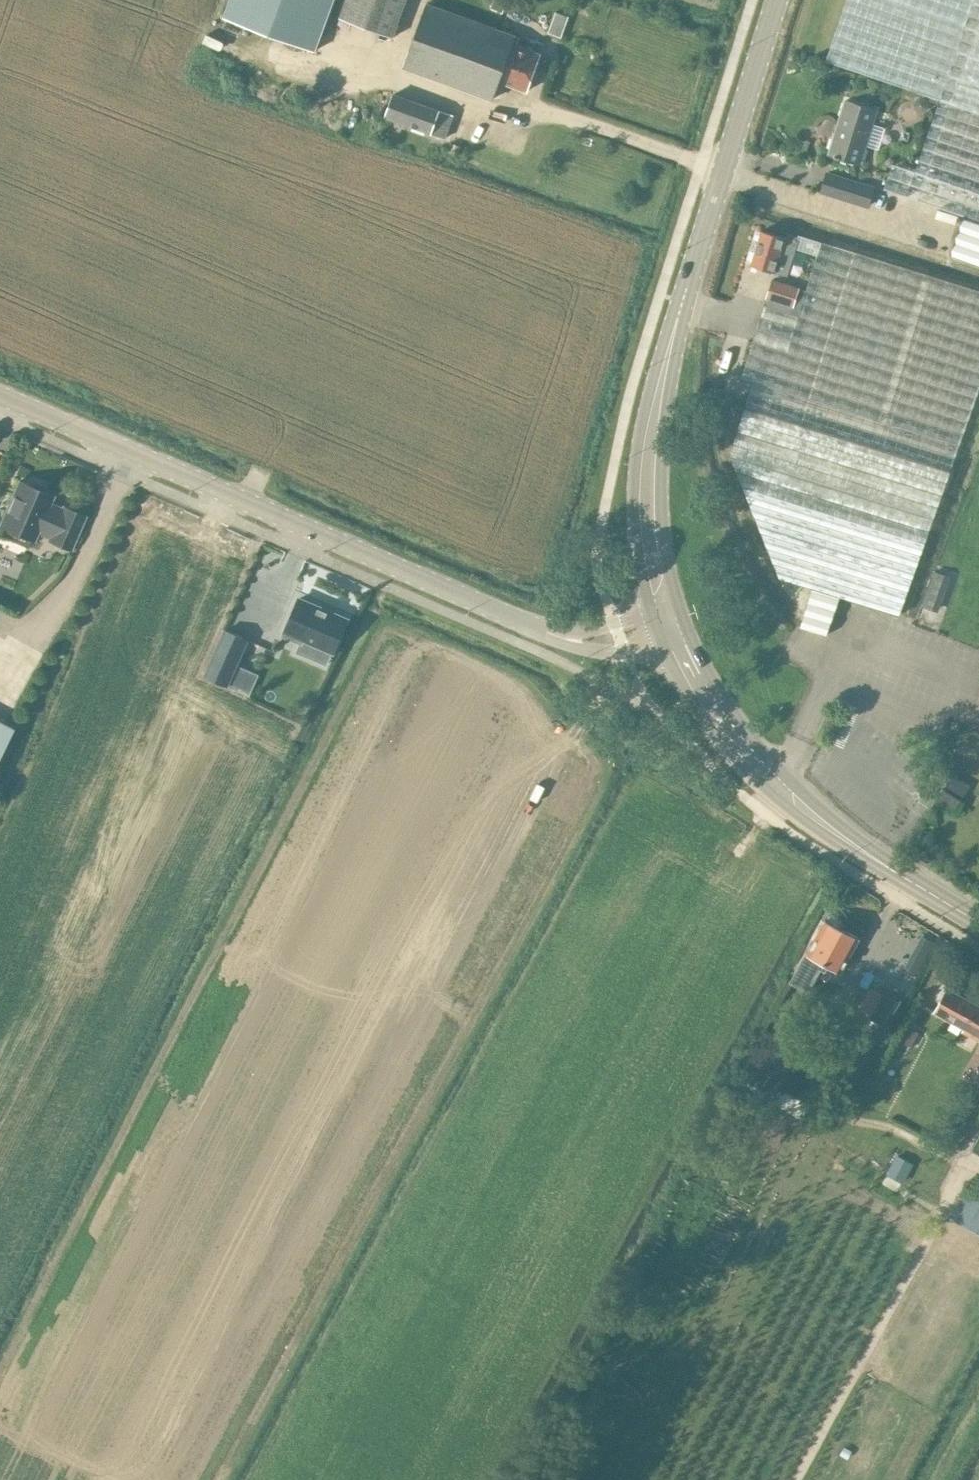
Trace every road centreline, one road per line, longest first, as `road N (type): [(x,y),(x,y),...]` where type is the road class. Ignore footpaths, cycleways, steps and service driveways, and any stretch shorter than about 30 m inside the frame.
road 1 (secondary): [(667,620),(606,639),(546,629),(0,392)]
road 2 (tertiary): [(667,620),(651,550),(647,475),(656,407),(779,0)]
road 3 (secondary): [(978,920),(820,819),(774,779),(714,712),(667,620)]
road 4 (track): [(792,1479),(963,1166)]

